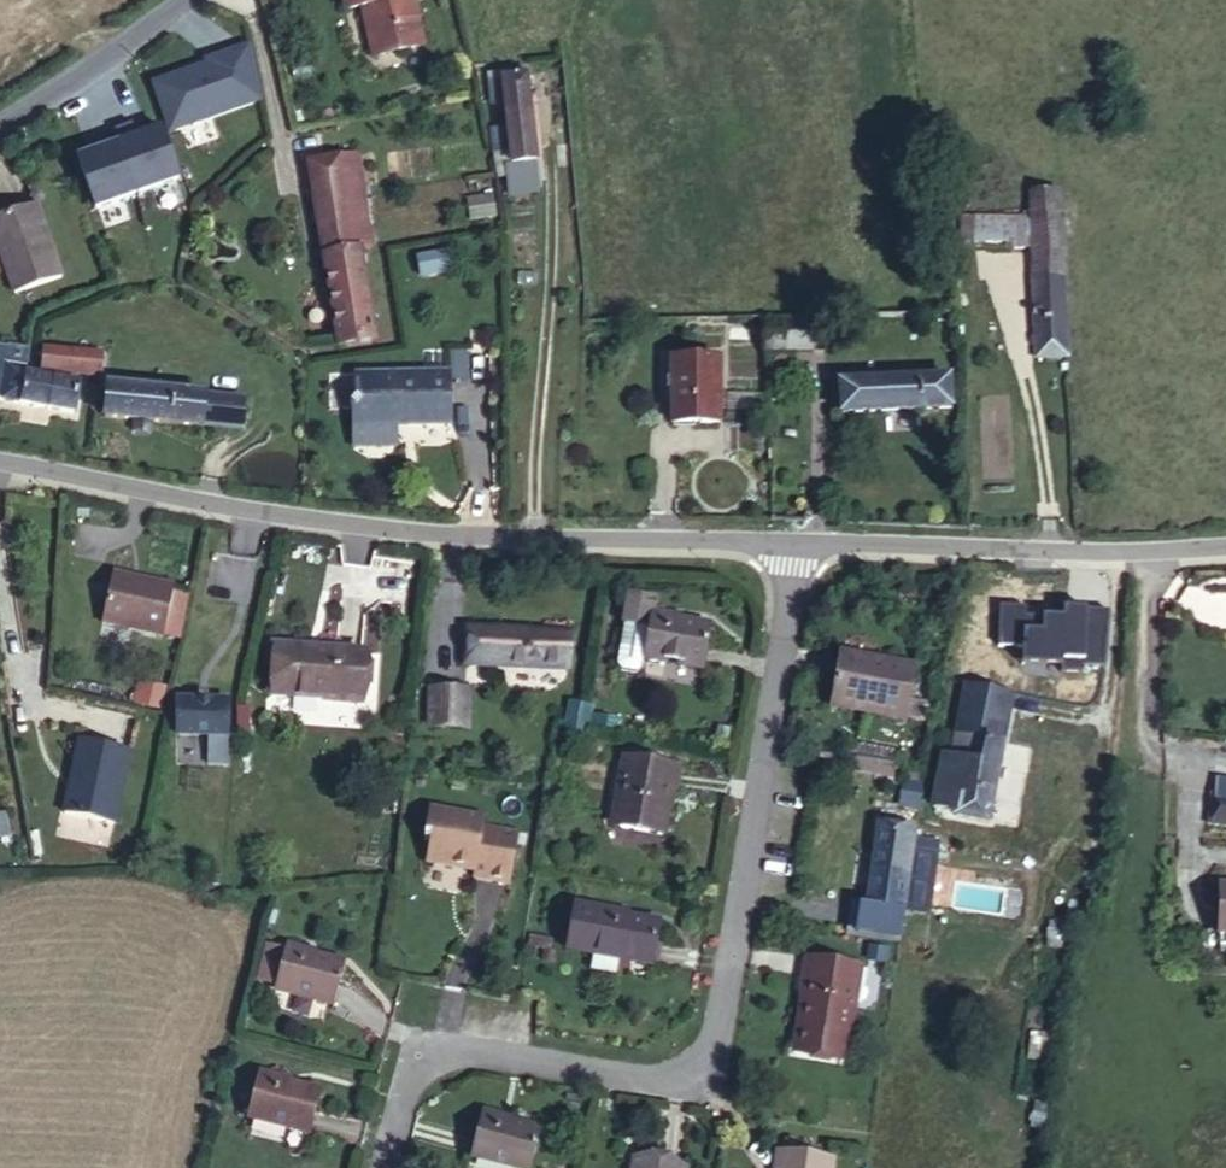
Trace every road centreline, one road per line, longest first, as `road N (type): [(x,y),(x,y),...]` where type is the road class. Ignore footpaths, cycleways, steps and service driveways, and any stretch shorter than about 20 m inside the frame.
road 1 (residential): [(383,1167),(403,1085),(462,1050),(681,1082),(718,1050),(794,542)]
road 2 (residential): [(0,461),(226,505),(431,532),(794,542)]
road 3 (residential): [(794,542),(1146,551),(1225,545)]
road 4 (residential): [(0,127),(181,0)]

